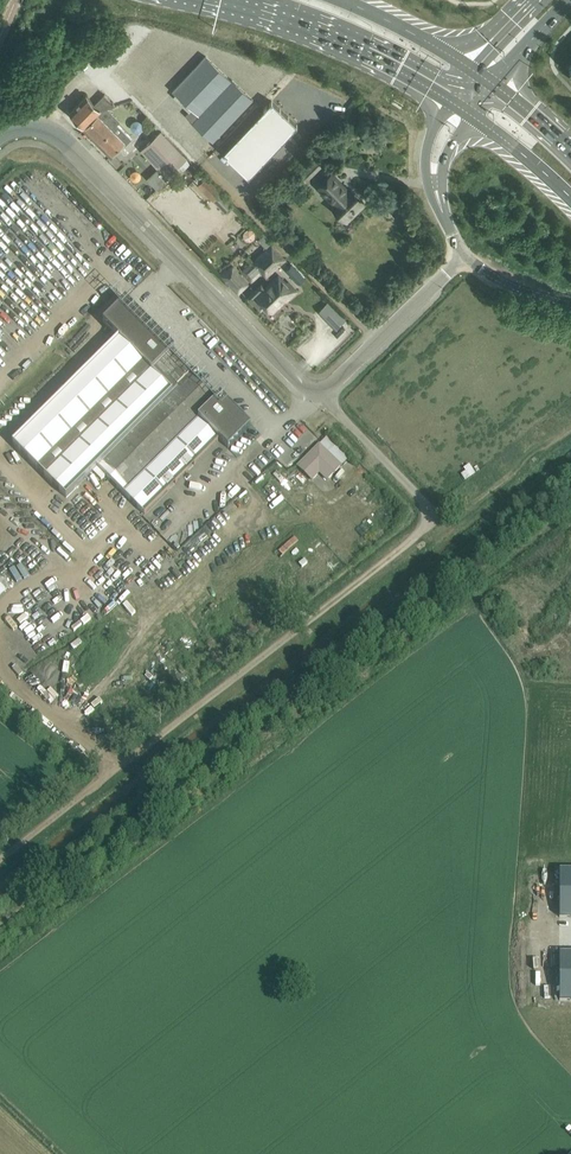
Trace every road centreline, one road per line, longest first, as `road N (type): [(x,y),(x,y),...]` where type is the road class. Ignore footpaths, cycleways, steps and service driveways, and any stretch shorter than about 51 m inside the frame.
road 1 (unclassified): [(0,859),(429,525),(422,501),(319,392)]
road 2 (unclassified): [(0,138),(36,128),(70,148),(319,392)]
road 3 (primary): [(208,0),(327,37),(449,100)]
road 4 (unclassified): [(319,392),(464,257)]
road 5 (primary): [(473,68),(342,0)]
road 6 (primary): [(472,117),(570,200)]

